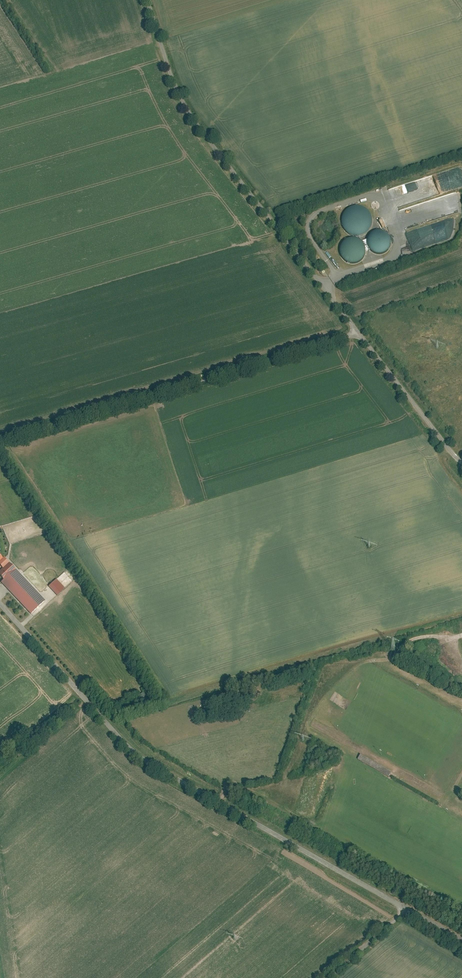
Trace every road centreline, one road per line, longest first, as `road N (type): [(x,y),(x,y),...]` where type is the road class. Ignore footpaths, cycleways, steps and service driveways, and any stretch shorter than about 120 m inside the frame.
road 1 (unclassified): [(0,602),(126,744),(406,909)]
road 2 (unclassified): [(145,0),(189,116),(356,333)]
road 3 (unclassified): [(0,439),(356,333)]
road 4 (unclassified): [(356,333),(461,459)]

